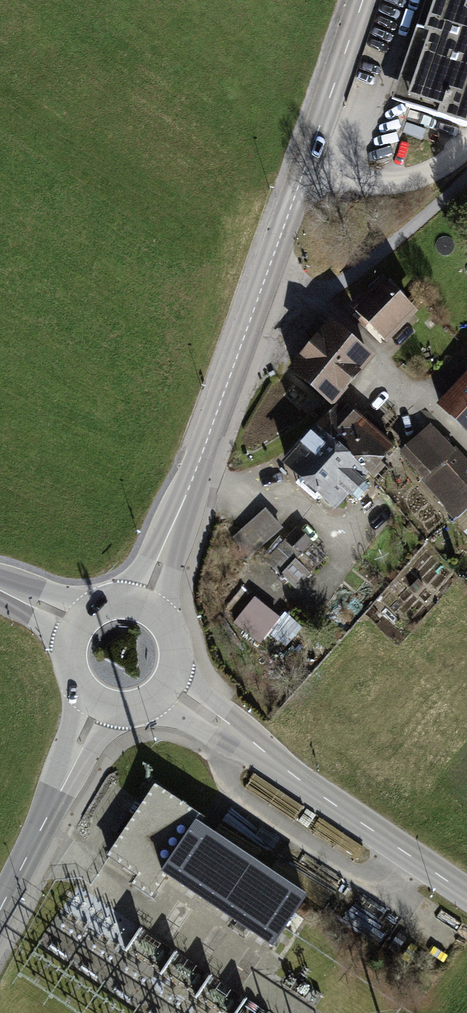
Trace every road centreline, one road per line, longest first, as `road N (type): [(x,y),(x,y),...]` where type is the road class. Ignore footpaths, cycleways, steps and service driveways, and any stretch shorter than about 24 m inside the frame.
road 1 (tertiary): [(142,605),(360,0)]
road 2 (tertiary): [(169,681),(466,894)]
road 3 (track): [(260,290),(317,291),(374,256),(466,175)]
road 4 (tertiary): [(0,907),(100,702)]

